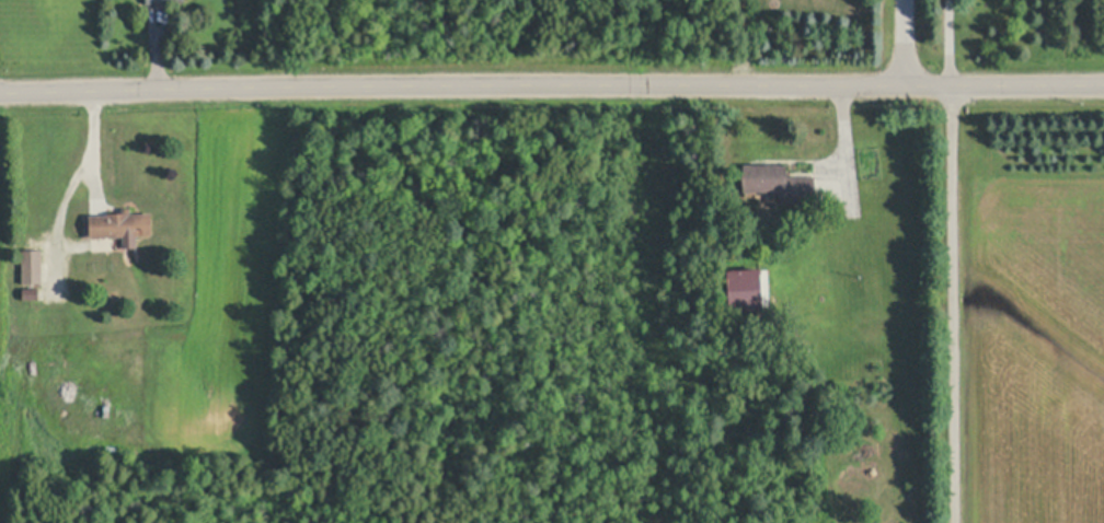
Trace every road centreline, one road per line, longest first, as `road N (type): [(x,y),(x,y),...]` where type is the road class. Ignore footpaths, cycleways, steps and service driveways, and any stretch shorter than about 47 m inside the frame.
road 1 (residential): [(0,95),(1103,85)]

